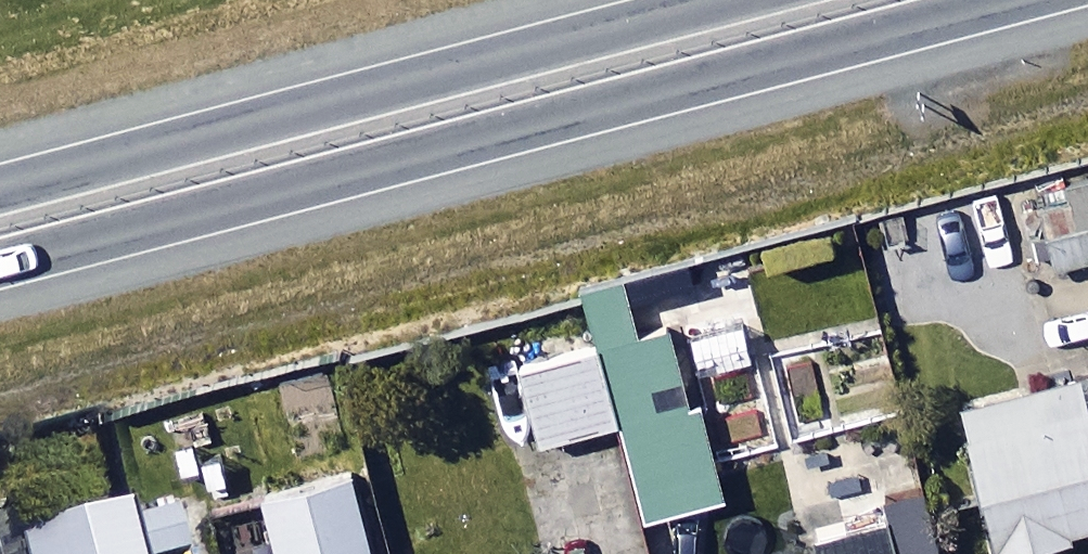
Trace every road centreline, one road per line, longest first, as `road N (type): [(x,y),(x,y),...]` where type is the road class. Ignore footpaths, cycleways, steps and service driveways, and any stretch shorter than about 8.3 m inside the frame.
road 1 (trunk): [(989,0),(0,261)]
road 2 (trunk): [(0,195),(751,0)]

